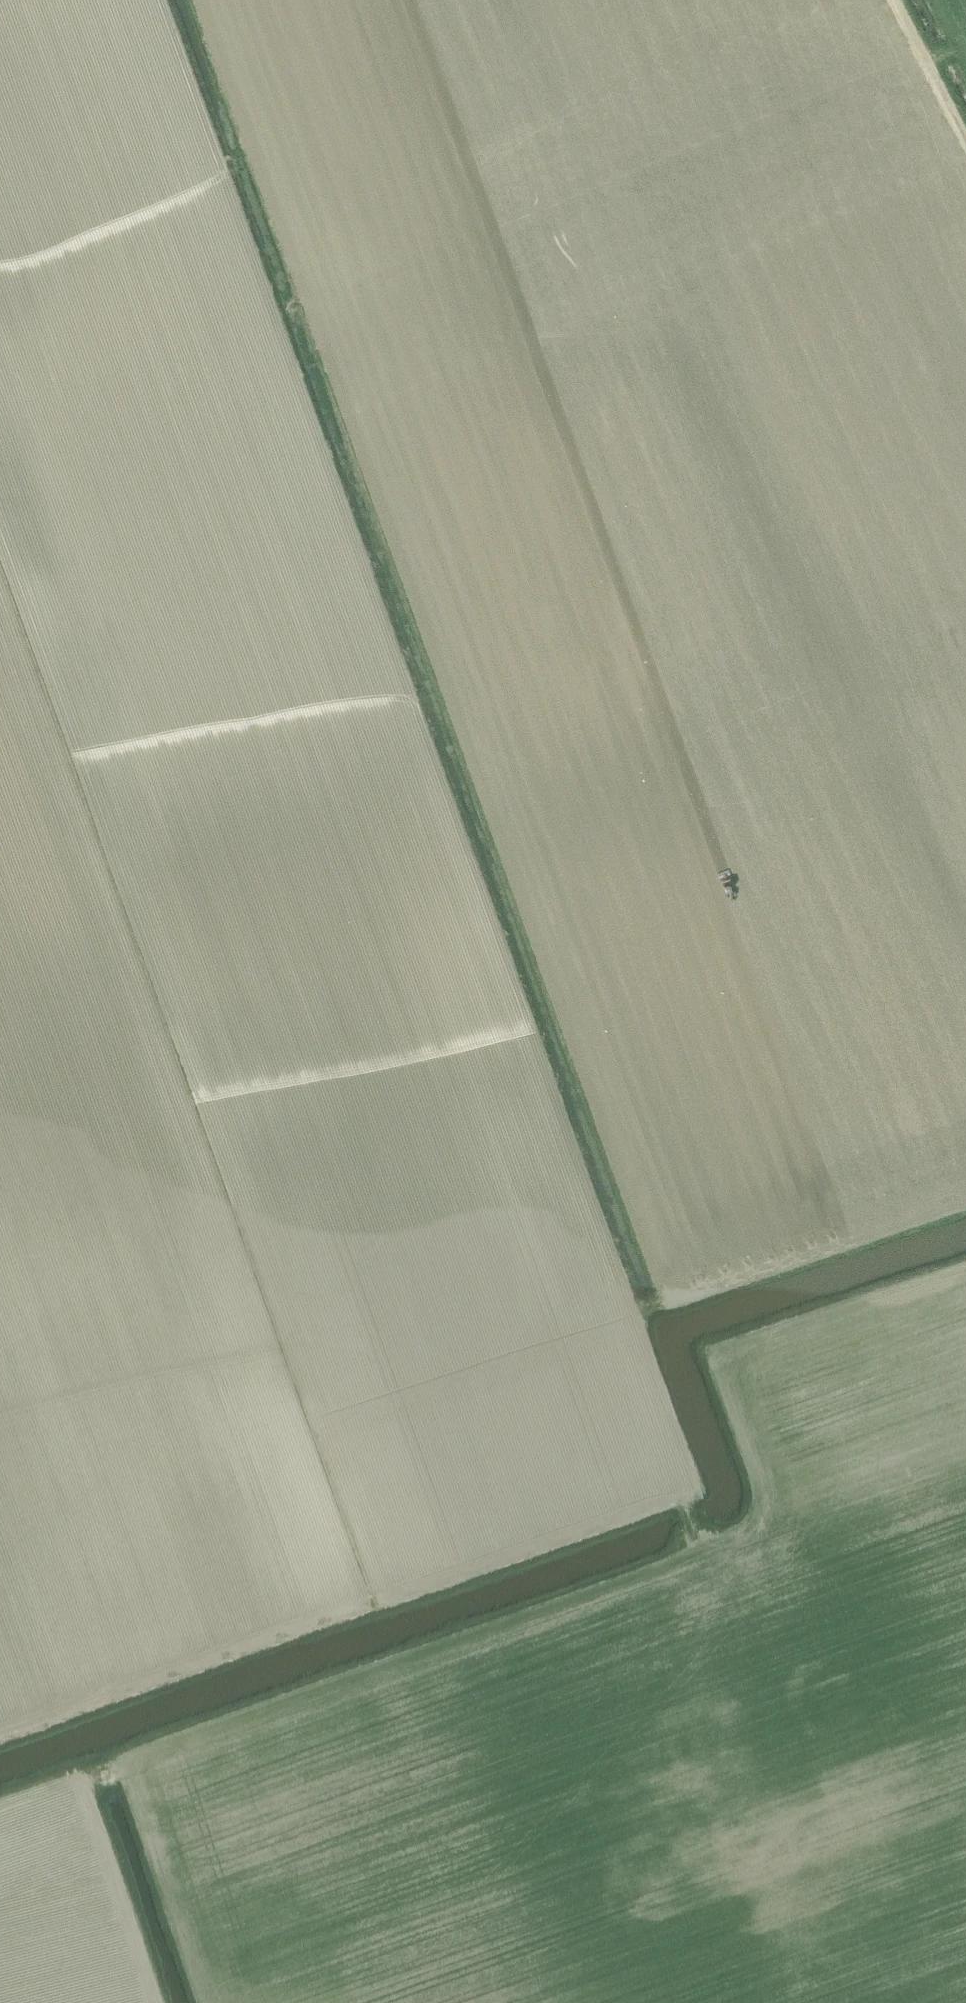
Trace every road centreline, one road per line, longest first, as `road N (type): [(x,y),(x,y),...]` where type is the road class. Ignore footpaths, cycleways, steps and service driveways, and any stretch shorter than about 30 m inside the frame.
road 1 (track): [(898,0),(965,137)]

